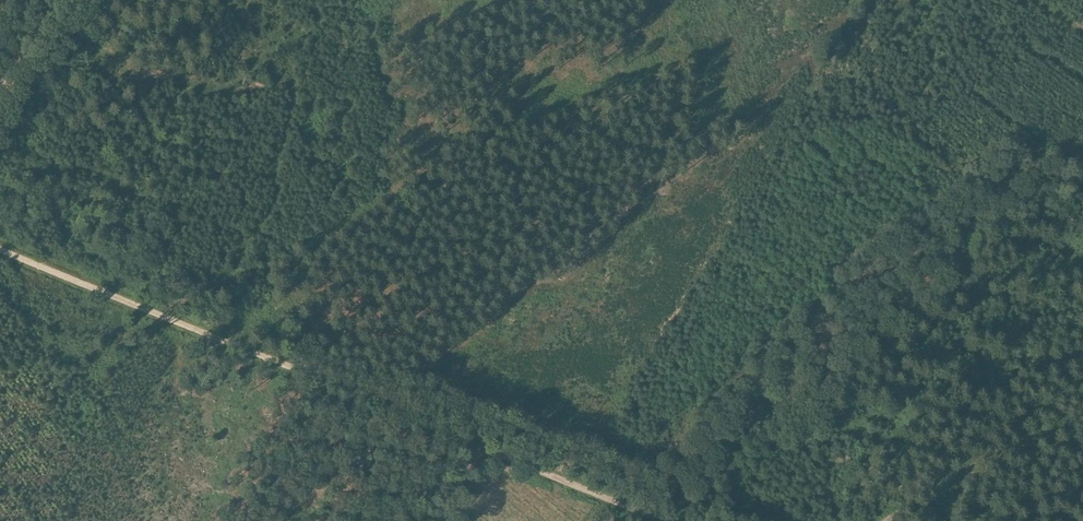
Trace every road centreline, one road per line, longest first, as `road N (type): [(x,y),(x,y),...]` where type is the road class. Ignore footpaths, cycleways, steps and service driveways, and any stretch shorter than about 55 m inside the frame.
road 1 (track): [(657,520),(0,248)]
road 2 (track): [(1082,150),(1048,187),(967,244),(764,417),(683,520)]
road 3 (track): [(1082,380),(946,467),(888,520)]

